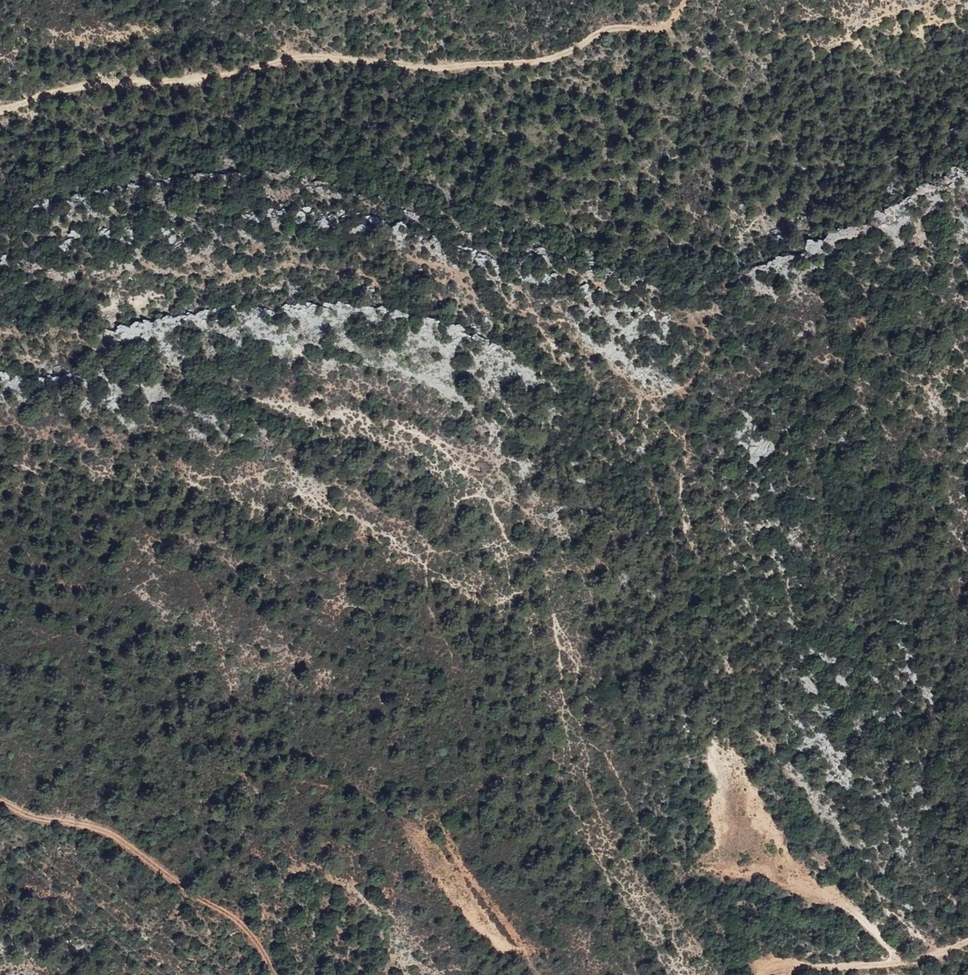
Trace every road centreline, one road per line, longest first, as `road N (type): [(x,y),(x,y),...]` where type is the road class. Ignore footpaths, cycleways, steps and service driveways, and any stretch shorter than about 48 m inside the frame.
road 1 (track): [(686,0),(663,28),(600,33),(551,56),(455,70),(276,61),(205,77),(65,88),(0,110)]
road 2 (track): [(271,974),(251,937),(98,829),(40,820),(0,802)]
road 3 (track): [(967,937),(877,967),(799,964),(766,974)]

